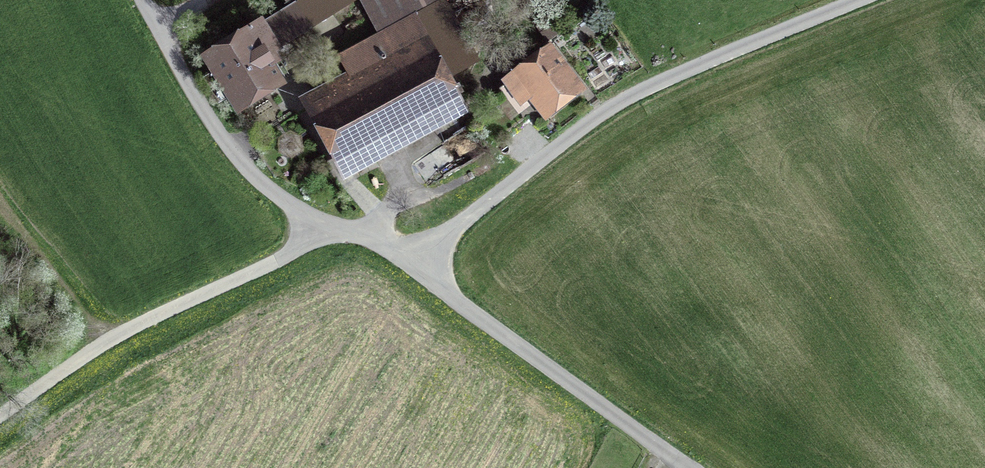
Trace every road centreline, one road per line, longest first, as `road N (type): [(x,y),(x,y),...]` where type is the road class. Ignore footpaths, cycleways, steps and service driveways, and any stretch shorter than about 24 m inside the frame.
road 1 (unclassified): [(140,0),(213,123),(265,187),(333,229),(405,258),(692,467)]
road 2 (track): [(405,258),(632,97),(872,0)]
road 3 (track): [(102,342),(0,200)]

